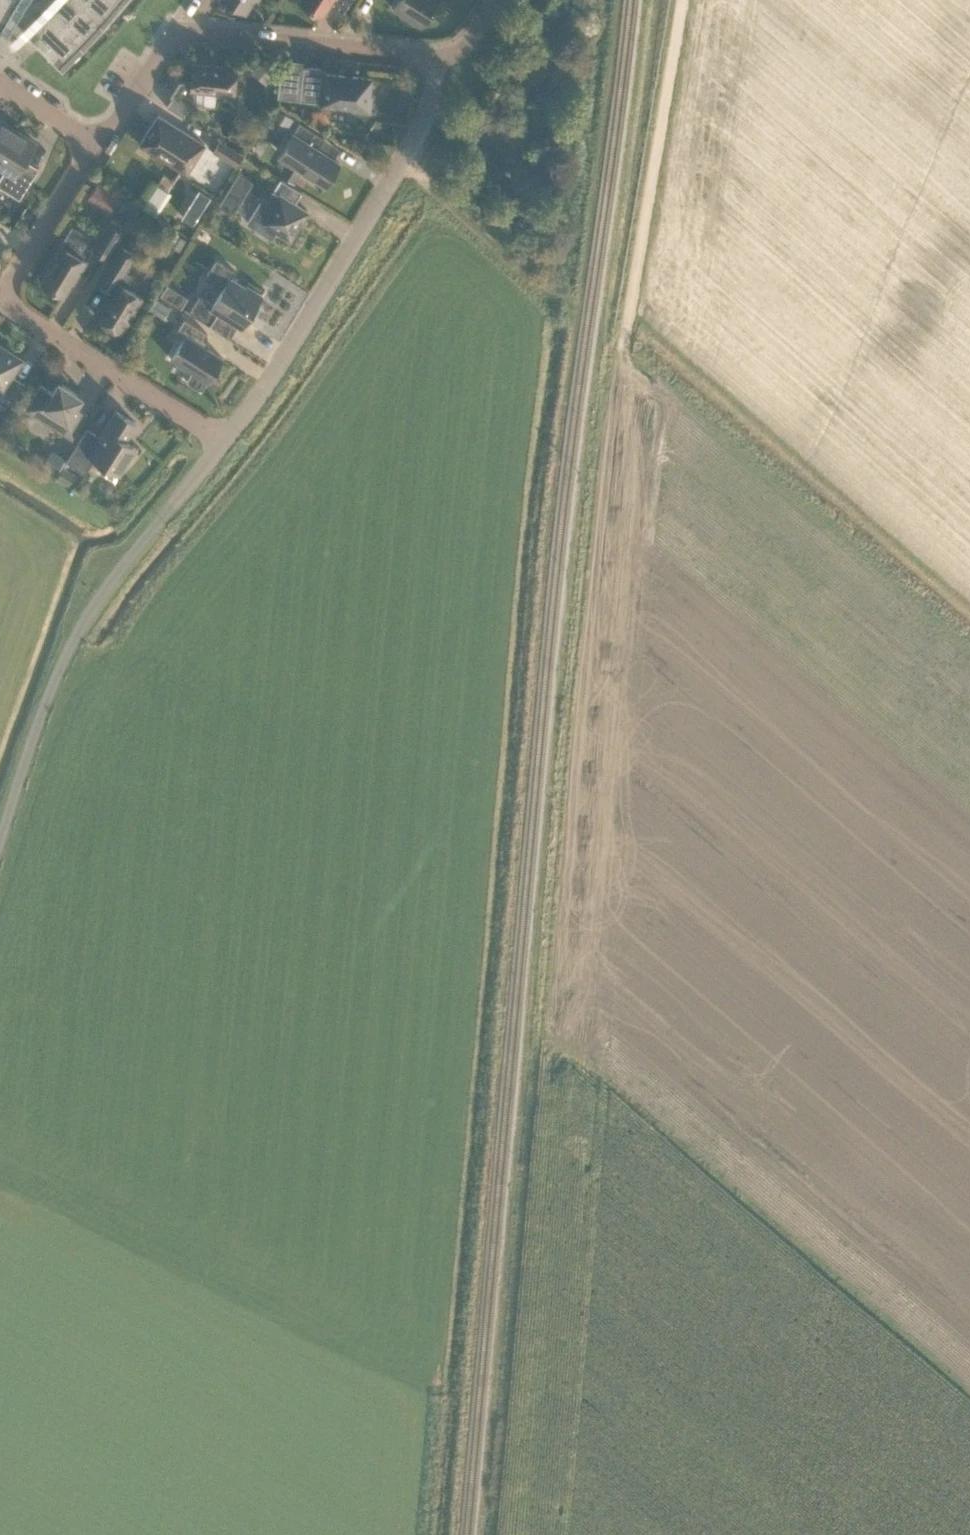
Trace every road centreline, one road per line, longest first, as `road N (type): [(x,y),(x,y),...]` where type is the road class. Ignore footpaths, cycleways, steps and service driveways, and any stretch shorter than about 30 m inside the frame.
road 1 (residential): [(224,436),(5,306),(3,288),(97,142)]
road 2 (residential): [(224,436),(306,320),(426,120),(435,58)]
road 3 (residential): [(97,142),(176,32),(435,58)]
road 4 (track): [(623,348),(682,0)]
road 5 (unclassified): [(123,564),(224,436)]

